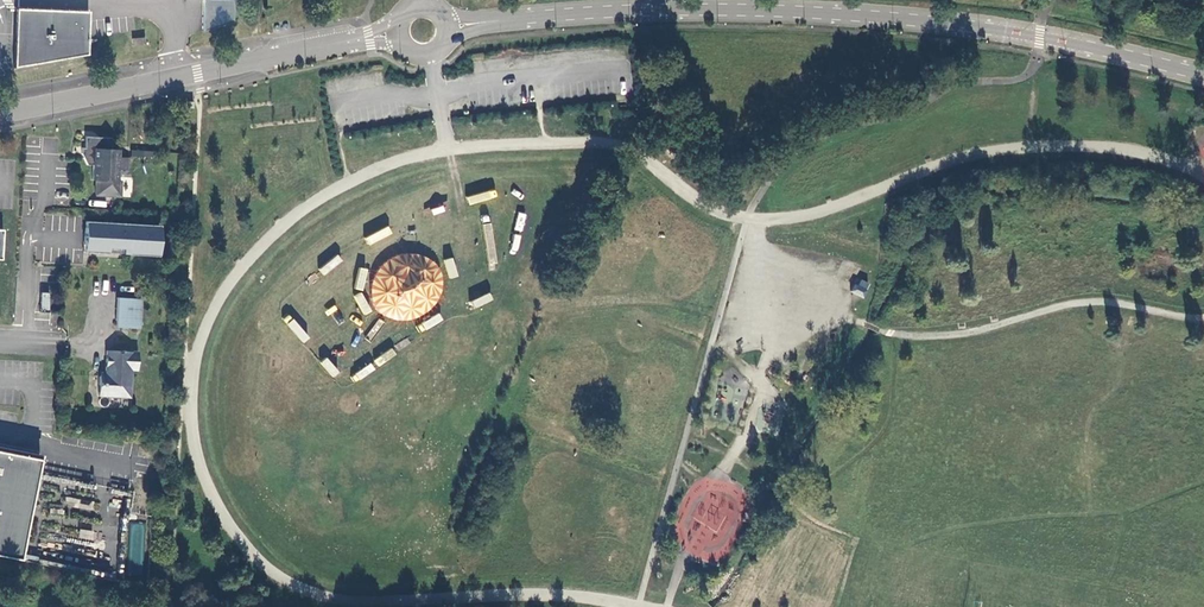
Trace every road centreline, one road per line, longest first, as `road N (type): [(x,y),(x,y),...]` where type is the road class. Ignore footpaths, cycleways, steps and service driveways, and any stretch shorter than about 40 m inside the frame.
road 1 (tertiary): [(481,23),(716,8),(890,16),(1040,37),(1203,75)]
road 2 (tertiary): [(0,114),(369,37)]

